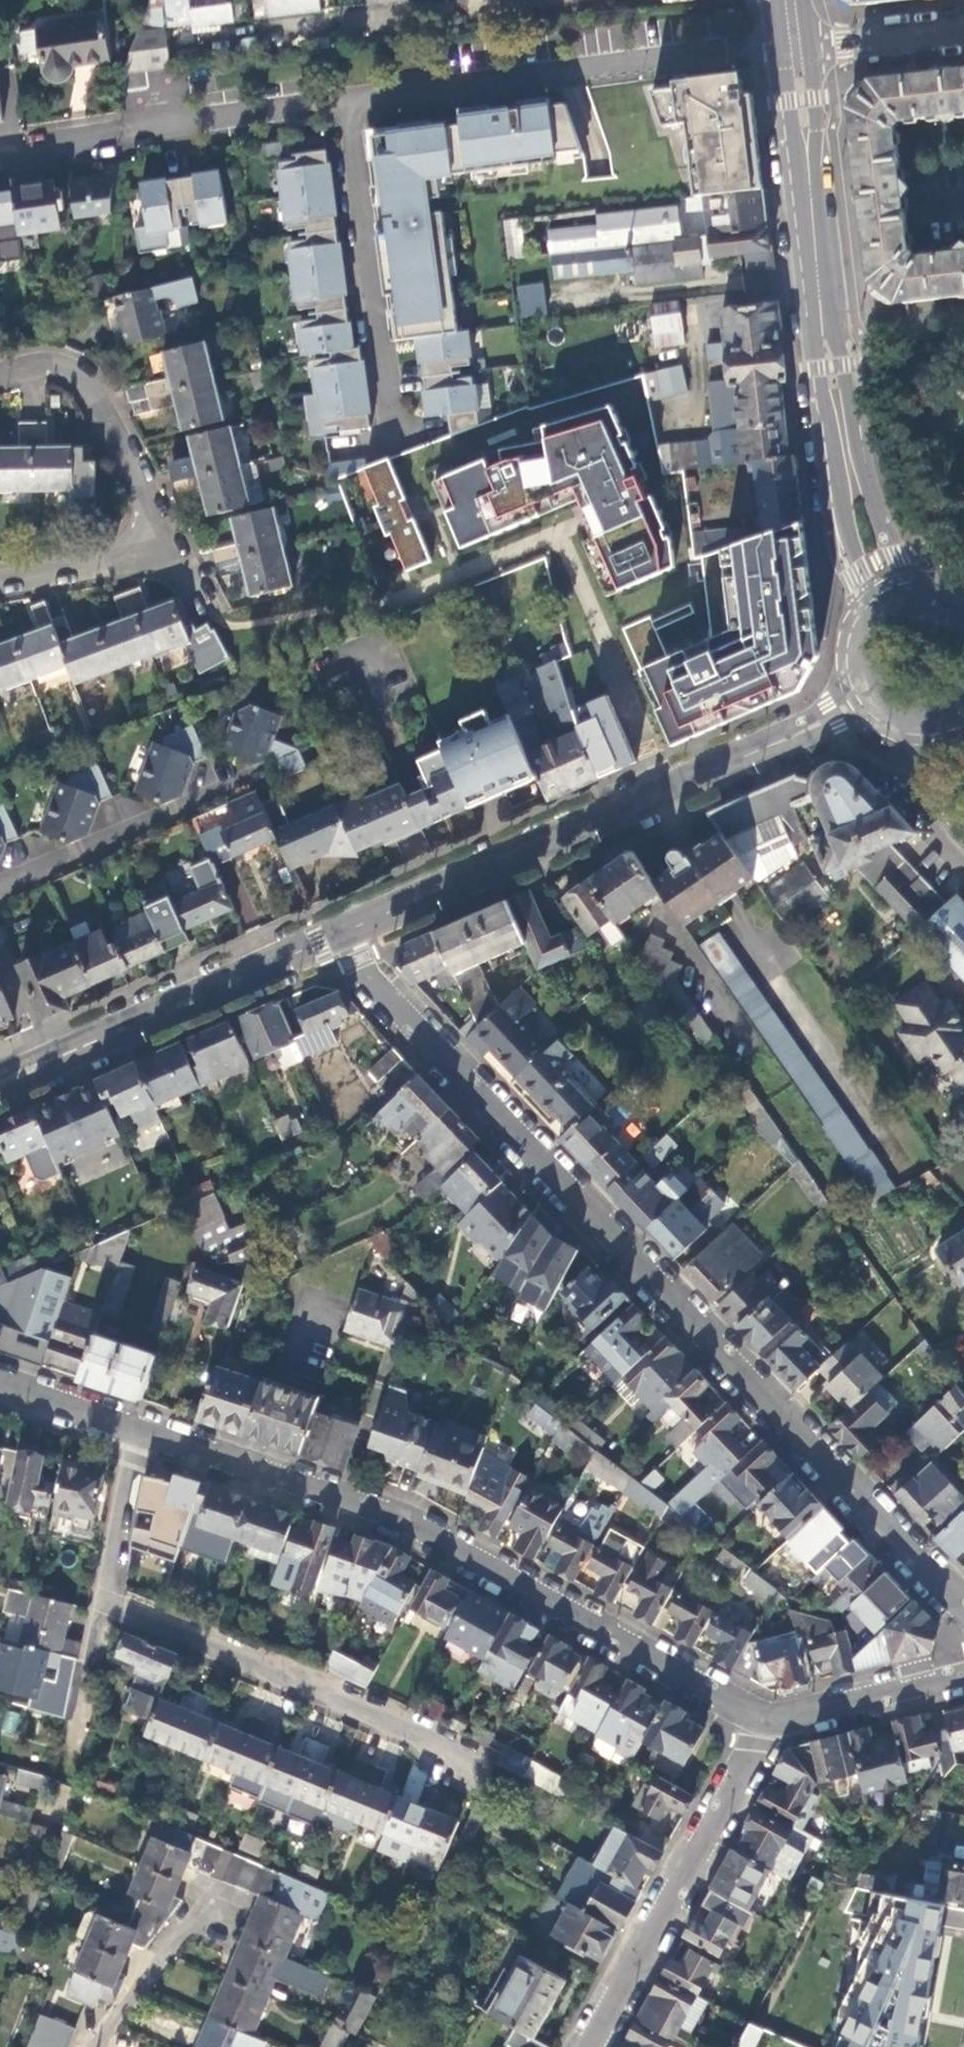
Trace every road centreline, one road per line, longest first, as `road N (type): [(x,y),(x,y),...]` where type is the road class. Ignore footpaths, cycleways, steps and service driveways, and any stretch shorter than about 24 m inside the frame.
road 1 (residential): [(963,1621),(356,965),(346,929)]
road 2 (residential): [(768,1725),(448,1540),(142,1432)]
road 3 (secondary): [(773,41),(841,514),(867,614)]
road 4 (tertiary): [(877,707),(747,754),(346,929)]
road 5 (secondary): [(917,584),(884,525),(846,383),(801,44)]
road 6 (residential): [(773,41),(353,99)]
road 7 (residential): [(108,1600),(479,1767)]
road 8 (residential): [(588,2046),(768,1725)]
road 9 (residential): [(353,99),(386,429)]
road 10 (tertiary): [(346,929),(44,1060)]
road 11 (residential): [(165,551),(88,379),(44,361),(0,371)]
road 12 (residential): [(543,0),(265,36)]
road 13 (residential): [(0,894),(227,797)]
road 14 (residential): [(353,99),(121,133)]
road 15 (residential): [(108,1600),(60,1796)]
road 16 (residential): [(963,1674),(768,1725)]
road 17 (residential): [(142,1432),(108,1600)]
road 18 (residential): [(0,581),(165,551)]
road 19 (residential): [(801,44),(963,28)]
road 20 (residential): [(142,1432),(0,1383)]
road 21 (residential): [(0,153),(121,133)]

